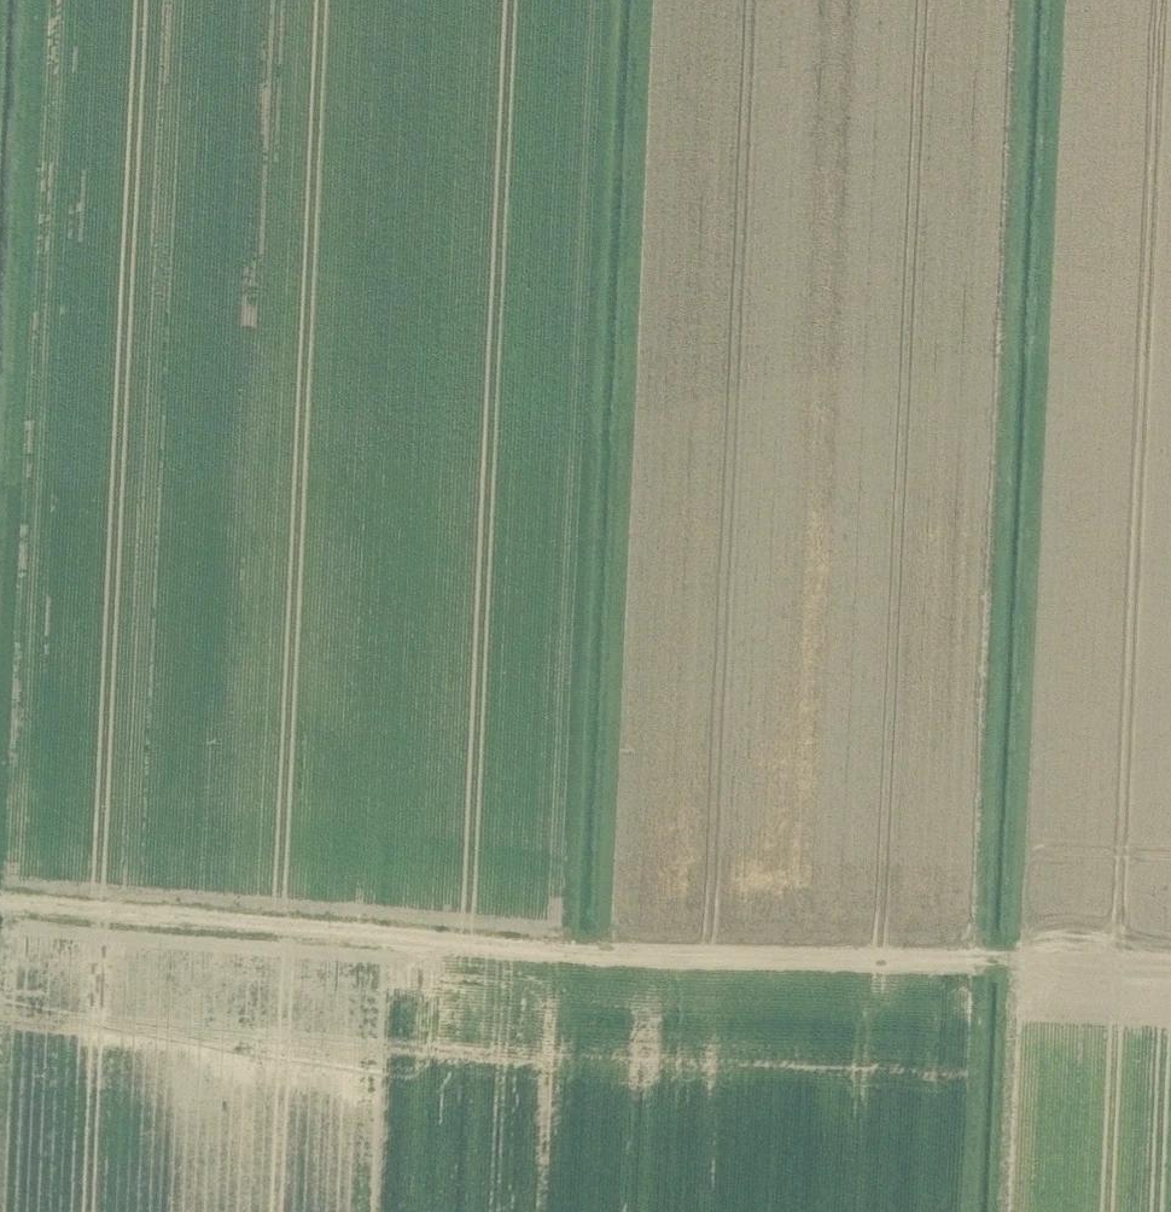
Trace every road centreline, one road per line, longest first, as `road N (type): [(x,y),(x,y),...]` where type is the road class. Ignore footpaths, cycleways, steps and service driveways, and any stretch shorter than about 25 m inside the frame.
road 1 (track): [(1170,965),(626,958),(0,907)]
road 2 (track): [(1002,1211),(1014,962)]

